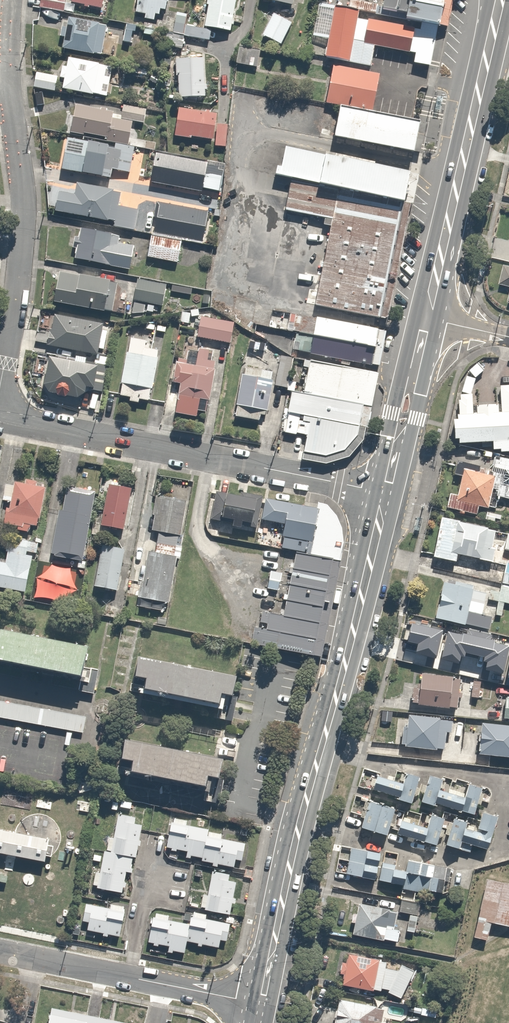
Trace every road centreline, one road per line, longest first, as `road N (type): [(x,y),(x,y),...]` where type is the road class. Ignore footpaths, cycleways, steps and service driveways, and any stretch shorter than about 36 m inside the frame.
road 1 (secondary): [(262,1003),(386,491)]
road 2 (residential): [(11,0),(9,77),(24,198),(0,391)]
road 3 (residential): [(386,491),(0,419)]
road 4 (secondary): [(427,318),(500,0)]
road 5 (residential): [(262,1003),(0,951)]
road 6 (secondary): [(386,491),(427,318)]

